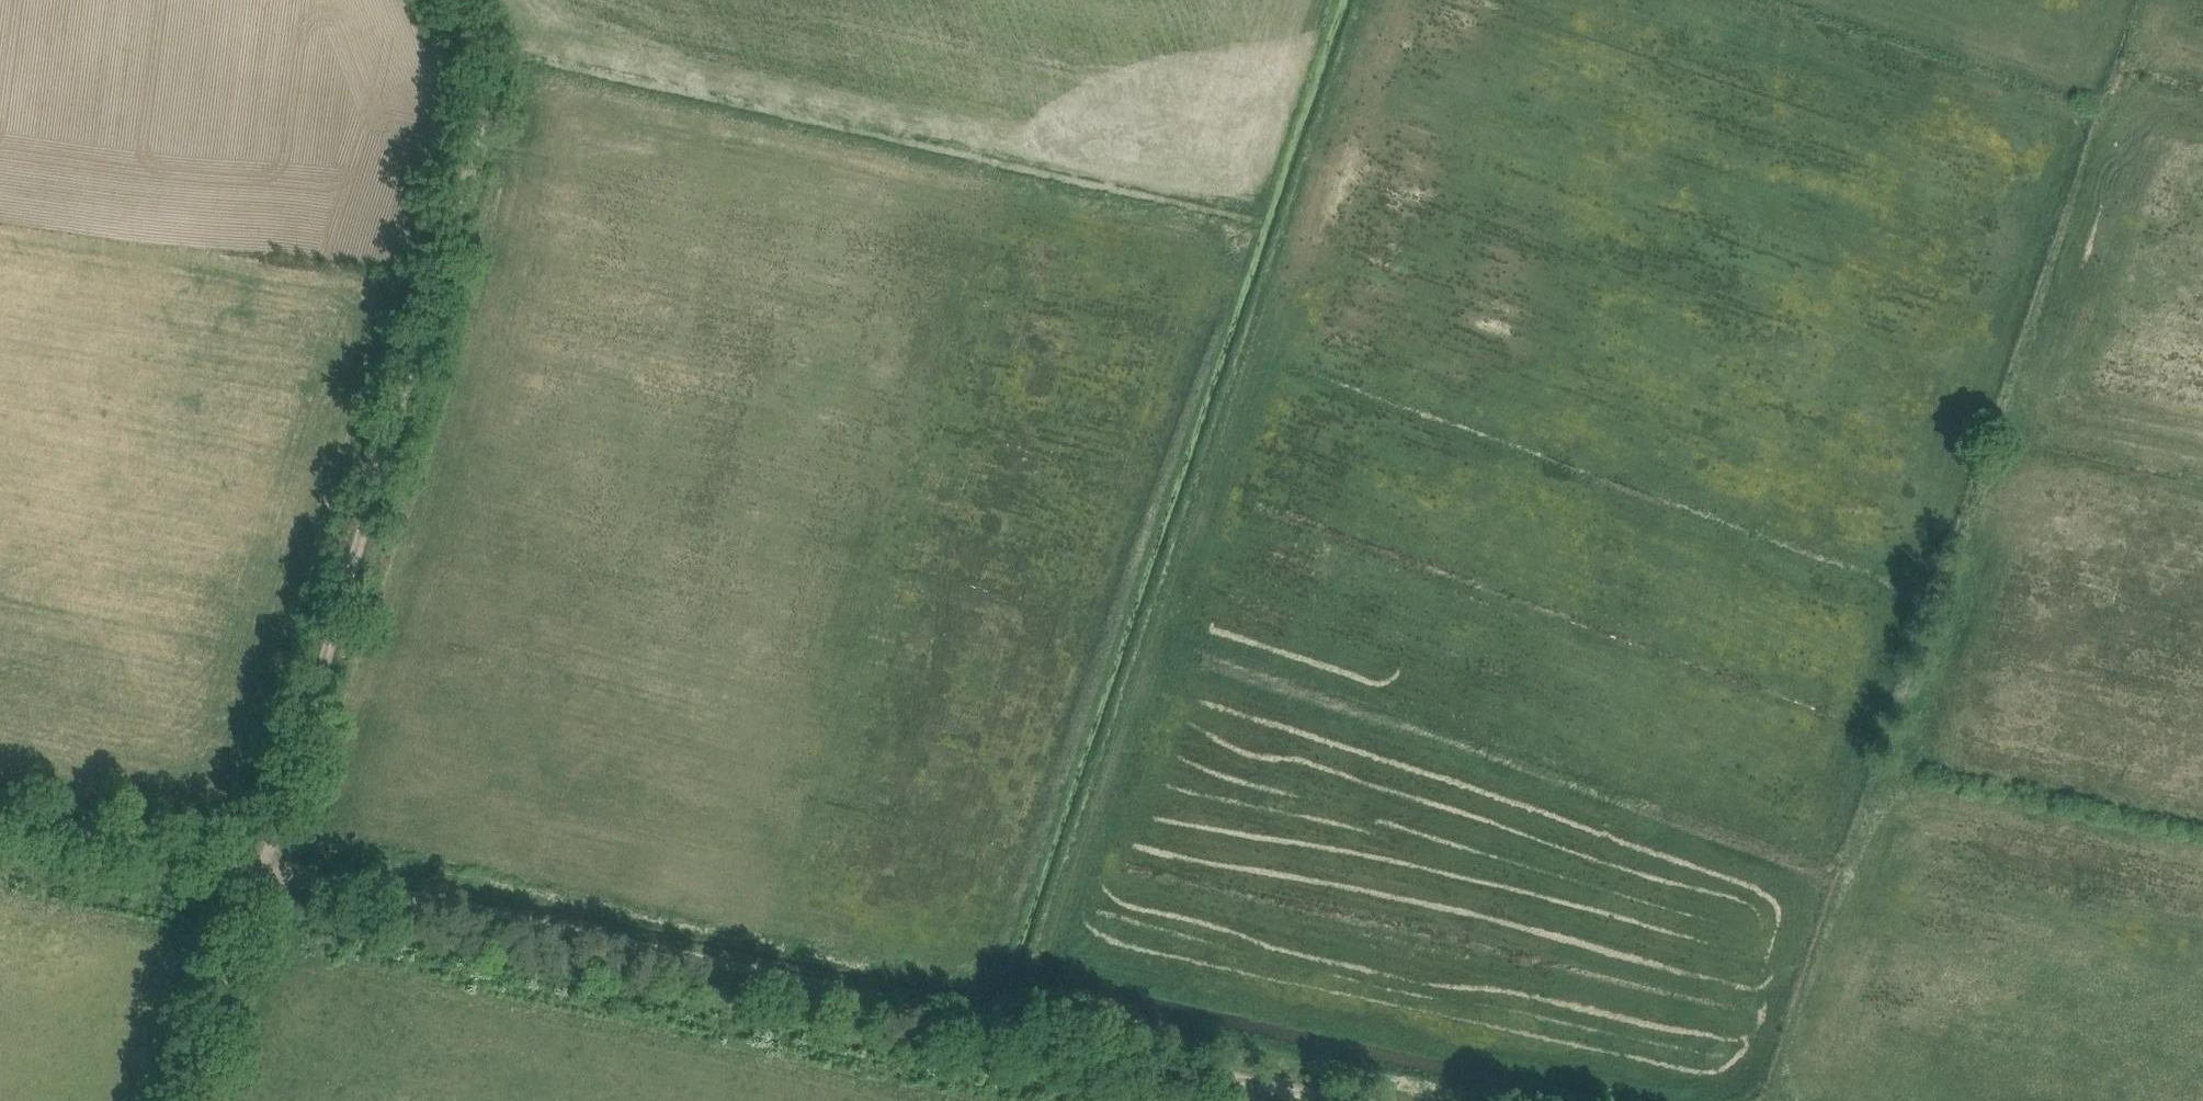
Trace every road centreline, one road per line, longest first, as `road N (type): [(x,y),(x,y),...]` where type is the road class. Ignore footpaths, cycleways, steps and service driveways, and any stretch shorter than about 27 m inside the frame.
road 1 (track): [(1338,1100),(263,872)]
road 2 (track): [(263,872),(0,812)]
road 3 (track): [(263,872),(196,1100)]

